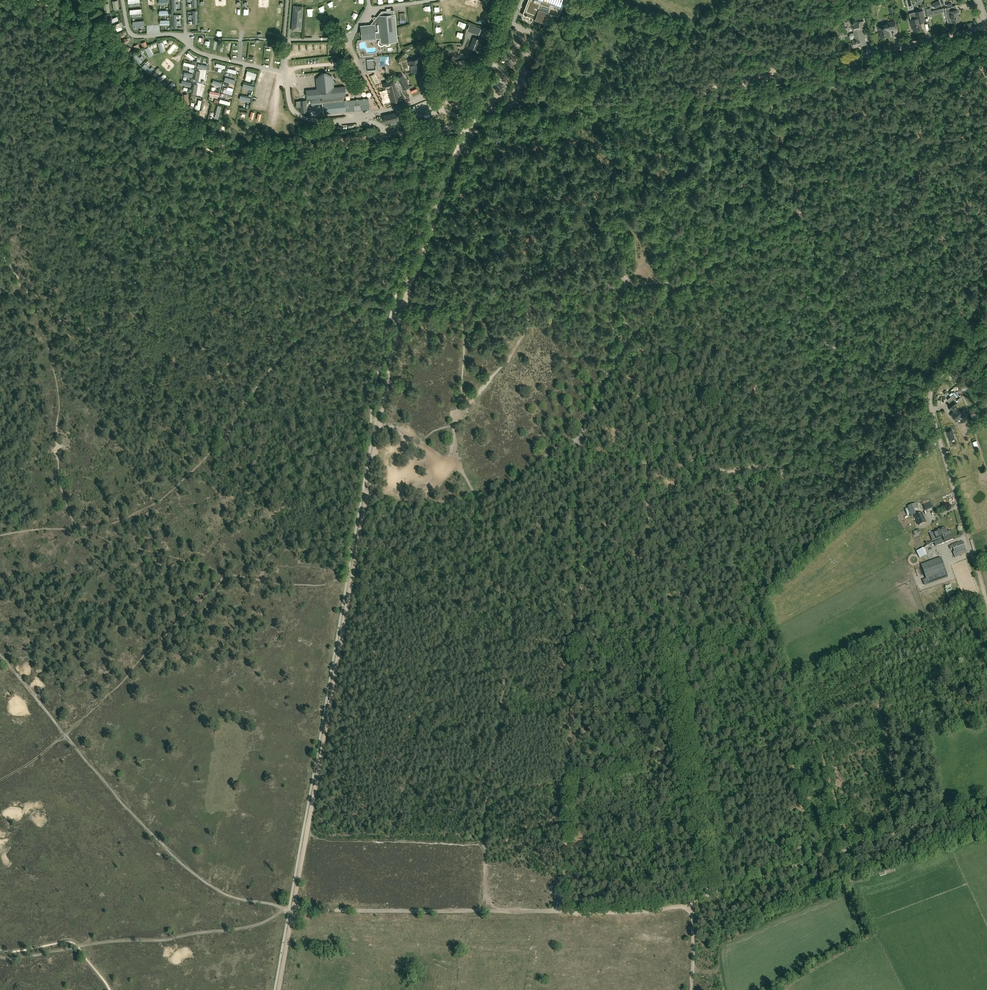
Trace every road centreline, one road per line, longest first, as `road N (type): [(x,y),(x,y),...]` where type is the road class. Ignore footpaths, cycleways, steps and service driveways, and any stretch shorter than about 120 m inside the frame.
road 1 (track): [(295,909),(396,326),(469,125)]
road 2 (track): [(40,0),(181,122),(222,146),(282,149),(469,125)]
road 3 (track): [(0,655),(176,859),(230,896),(289,908)]
road 4 (track): [(469,125),(826,67)]
road 5 (track): [(479,911),(481,824),(512,597)]
road 6 (track): [(709,894),(841,857),(986,802)]
road 7 (track): [(681,284),(393,306)]
road 8 (track): [(295,909),(563,911)]
road 9 (unclassified): [(973,555),(930,399),(986,326)]
road 10 (track): [(361,498),(478,502),(511,488),(553,451),(581,444)]
road 11 (track): [(609,113),(621,349)]
road 12 (track): [(986,665),(877,699),(817,729)]
road 13 (track): [(615,201),(791,185)]
road 14 (track): [(576,618),(581,444)]
road 15 (unclassified): [(826,67),(986,26)]
road 16 (track): [(570,782),(576,618)]
road 17 (track): [(796,200),(774,225),(681,284)]
road 18 (track): [(877,699),(895,709),(910,758),(918,826)]
road 19 (track): [(688,765),(665,627)]
road 20 (residential): [(469,125),(516,0)]
road 21 (track): [(688,765),(709,894)]
road 22 (track): [(563,911),(570,782)]
road 23 (track): [(563,911),(691,904)]

